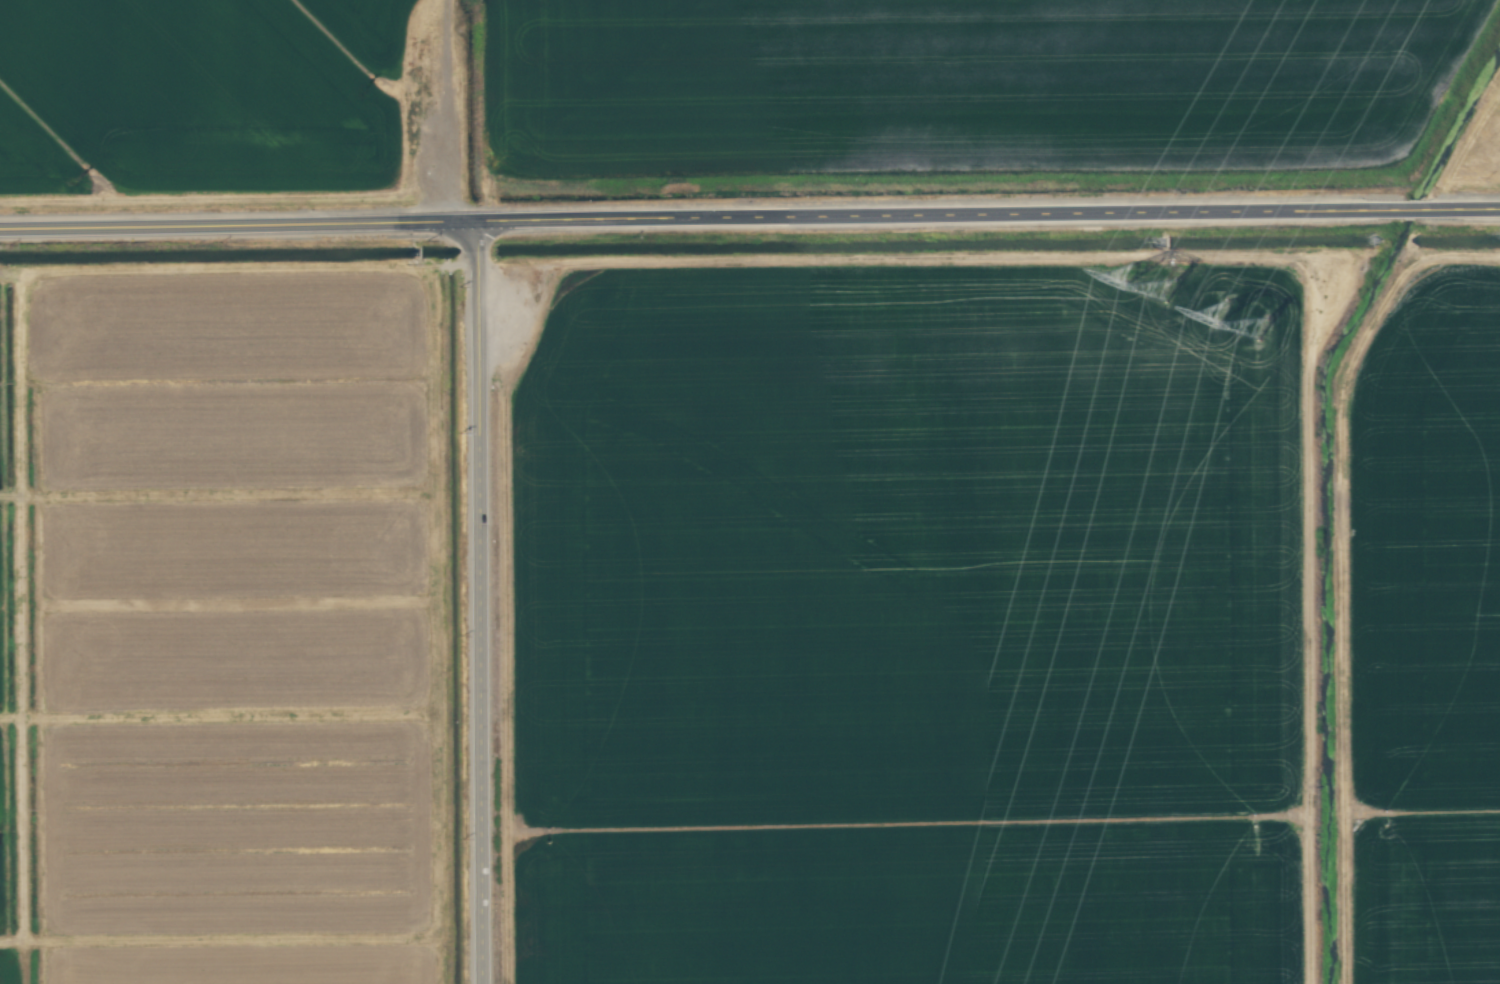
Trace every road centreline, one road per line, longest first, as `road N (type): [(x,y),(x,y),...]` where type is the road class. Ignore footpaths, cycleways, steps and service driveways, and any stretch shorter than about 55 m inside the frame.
road 1 (primary): [(1499,209),(0,228)]
road 2 (tertiary): [(487,983),(485,224)]

